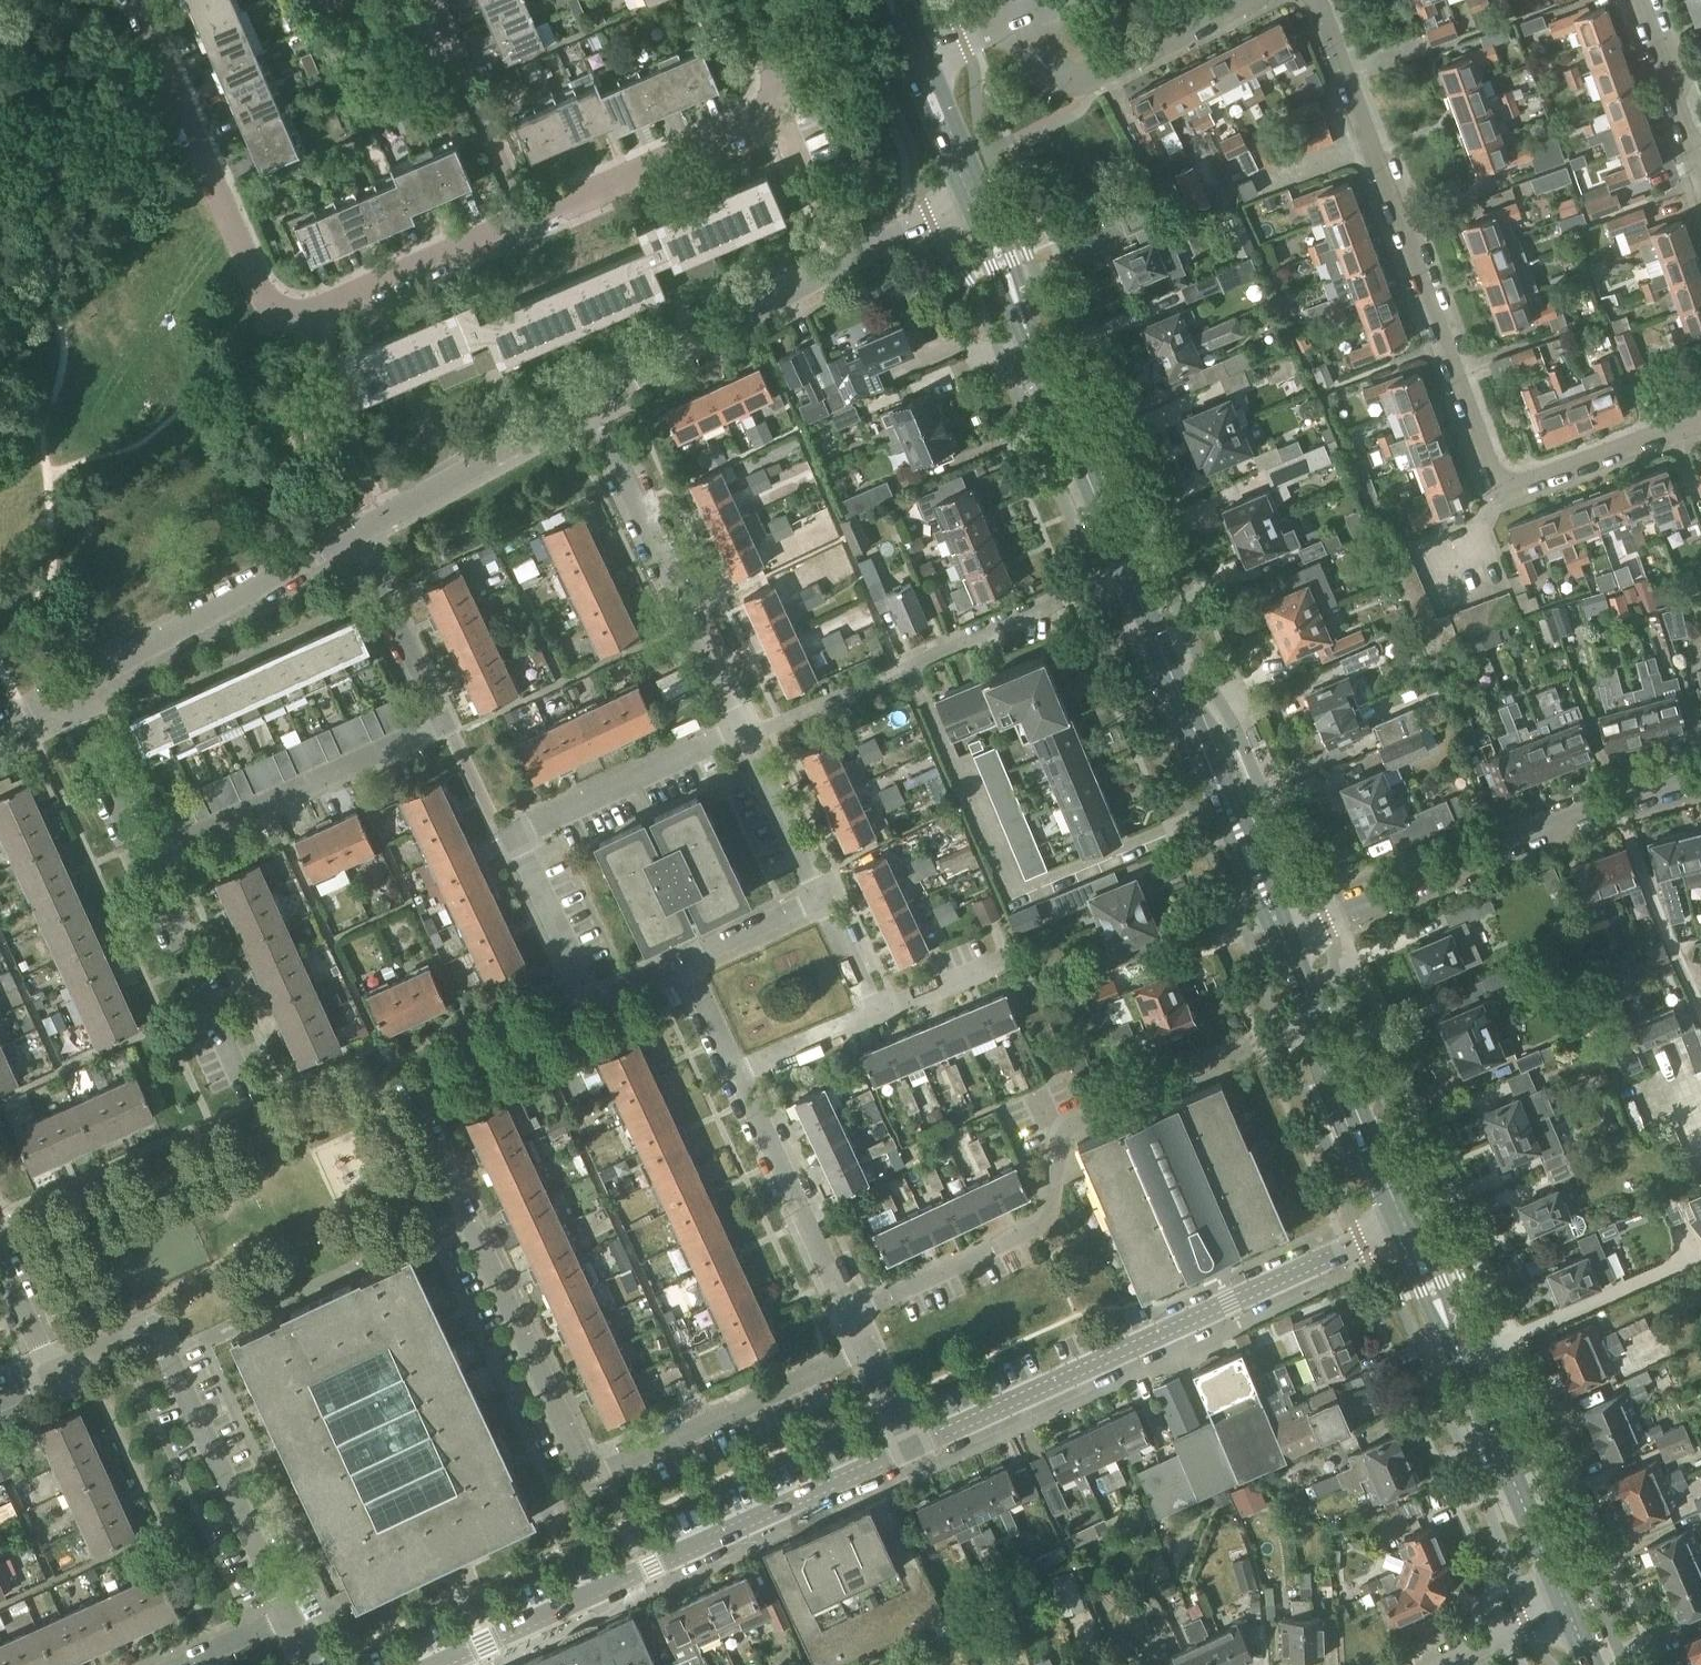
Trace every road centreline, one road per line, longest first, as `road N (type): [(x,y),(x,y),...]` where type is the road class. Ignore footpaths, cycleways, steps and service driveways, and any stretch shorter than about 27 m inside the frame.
road 1 (residential): [(585,1465),(411,1089),(599,1004)]
road 2 (residential): [(1318,1019),(1072,1126),(1063,1136),(1049,1215),(1037,1229),(847,1313)]
road 3 (residential): [(140,859),(444,723),(354,534)]
road 4 (residential): [(912,1450),(1403,1223)]
road 5 (residential): [(440,1664),(912,1450)]
road 6 (residential): [(1490,476),(1315,0)]
road 7 (residential): [(1283,943),(1487,851),(1614,801),(1700,780)]
road 8 (residential): [(738,729),(514,837),(599,1004)]
road 9 (residential): [(593,404),(973,195)]
road 10 (residential): [(1128,573),(765,731),(738,729)]
road 11 (tertiary): [(1566,1607),(1403,1223)]
road 12 (tertiary): [(1128,573),(973,195)]
road 13 (tertiary): [(1283,943),(1128,573)]
road 14 (residential): [(301,313),(253,275),(131,0)]
road 15 (residential): [(738,729),(593,404)]
road 16 (residential): [(67,694),(354,534)]
road 17 (residential): [(290,1612),(152,1325)]
road 18 (residential): [(585,1465),(603,1471),(864,1348)]
road 19 (residential): [(1024,14),(1043,62),(1084,83),(1248,0)]
road 20 (residential): [(524,220),(742,124),(768,99)]
road 21 (residential): [(354,534),(593,404)]
road 22 (residential): [(847,1313),(733,1073)]
road 23 (residential): [(240,1080),(140,859)]
road 24 (residential): [(301,313),(524,220)]
road 25 (residential): [(524,220),(428,0)]
road 26 (residential): [(1490,476),(1503,488),(1524,489),(1700,420)]
road 27 (tertiary): [(1403,1223),(1318,1019)]
road 28 (residential): [(819,899),(738,729)]
road 29 (residential): [(140,859),(67,694)]
road 30 (residential): [(1696,161),(1638,0)]
road 31 (residential): [(872,1013),(1019,950)]
road 32 (tertiary): [(973,195),(913,51)]
road 33 (residential): [(682,965),(819,899)]
road 34 (residential): [(733,1073),(872,1013)]
road 35 (residential): [(1435,1664),(1566,1607)]
road 36 (residential): [(53,1373),(0,1254)]
road 37 (residential): [(175,1664),(290,1612)]
road 38 (residential): [(872,1013),(819,899)]
road 39 (residential): [(339,426),(342,394),(301,313)]

